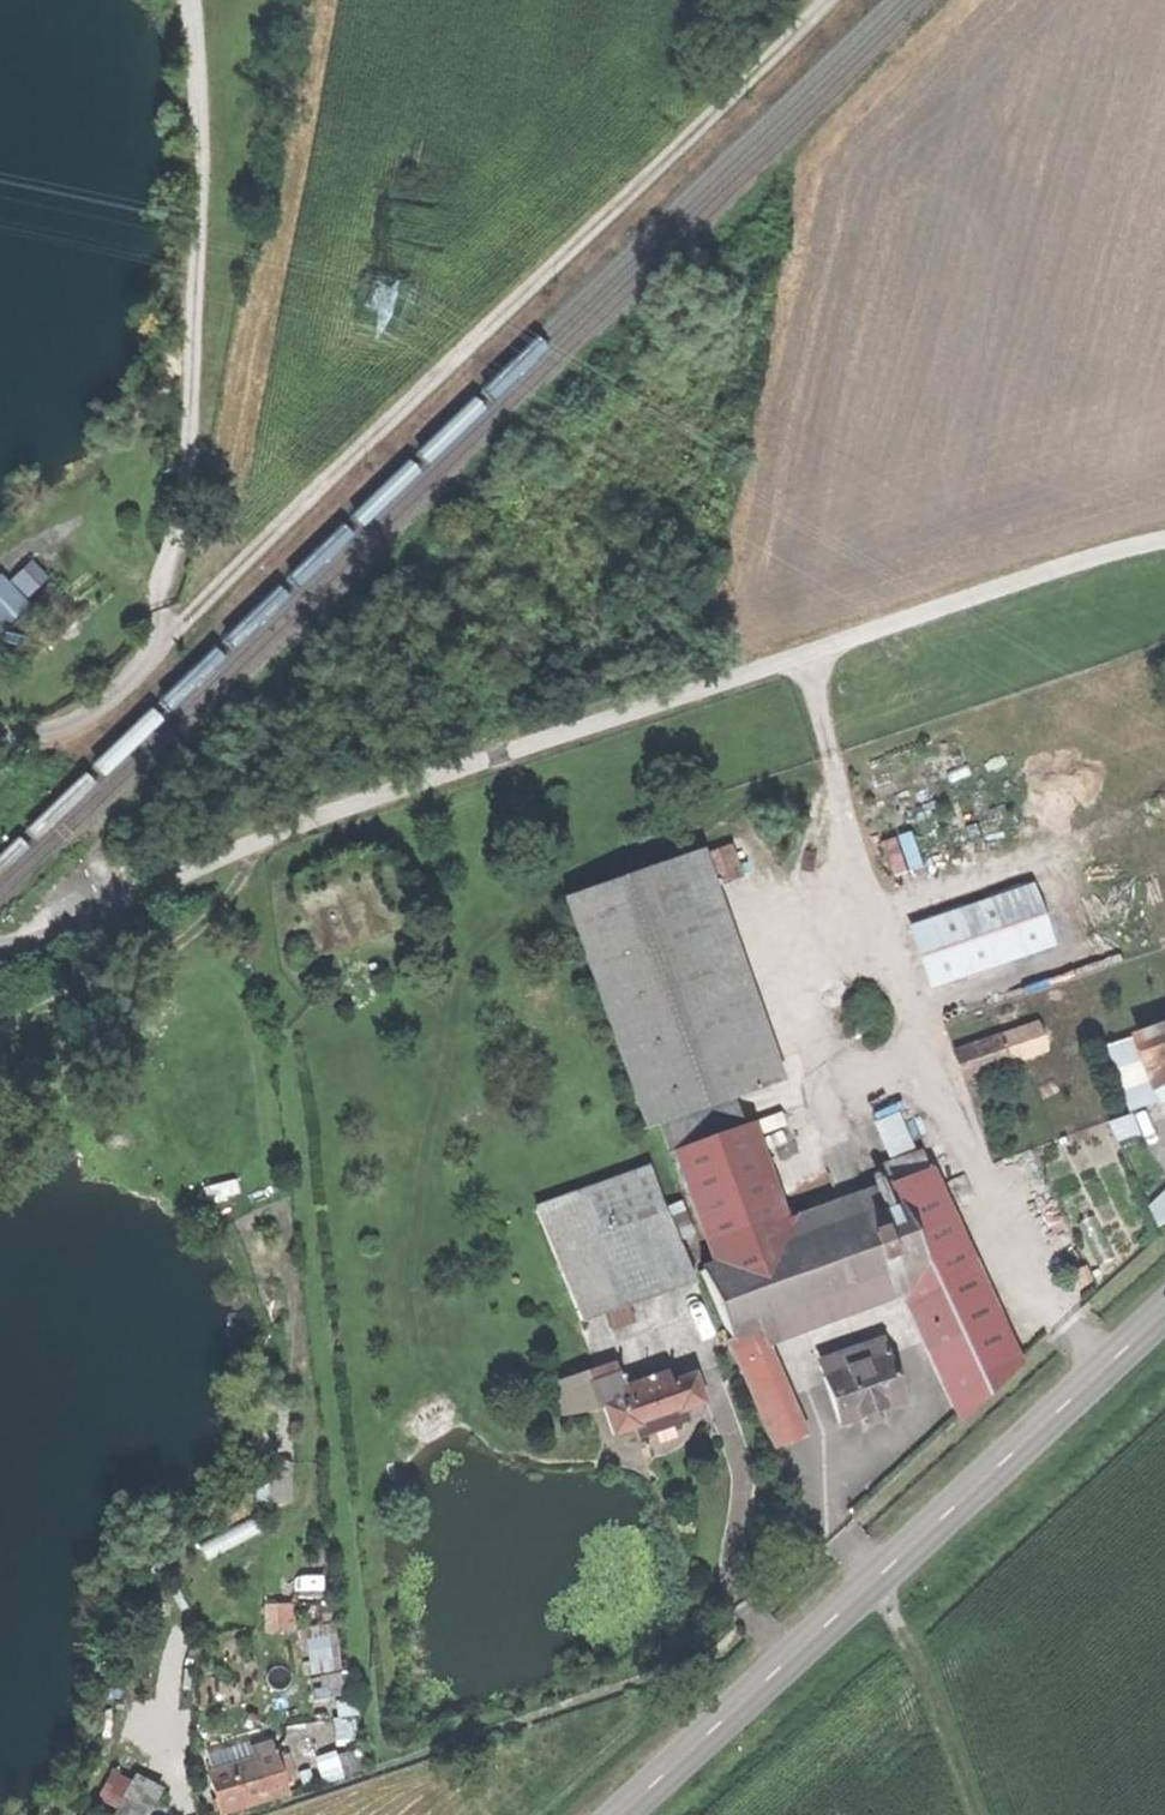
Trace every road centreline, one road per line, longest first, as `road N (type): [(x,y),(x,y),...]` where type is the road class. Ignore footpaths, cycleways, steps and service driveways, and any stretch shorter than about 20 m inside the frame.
road 1 (unclassified): [(0,948),(36,941),(321,819),(1065,569),(1164,544)]
road 2 (track): [(0,741),(77,729),(119,698),(317,490),(834,0)]
road 3 (secondary): [(617,1814),(1164,1313)]
road 4 (track): [(158,652),(192,425),(198,175),(191,44),(180,0)]
road 5 (track): [(876,1578),(918,1659),(978,1814)]

